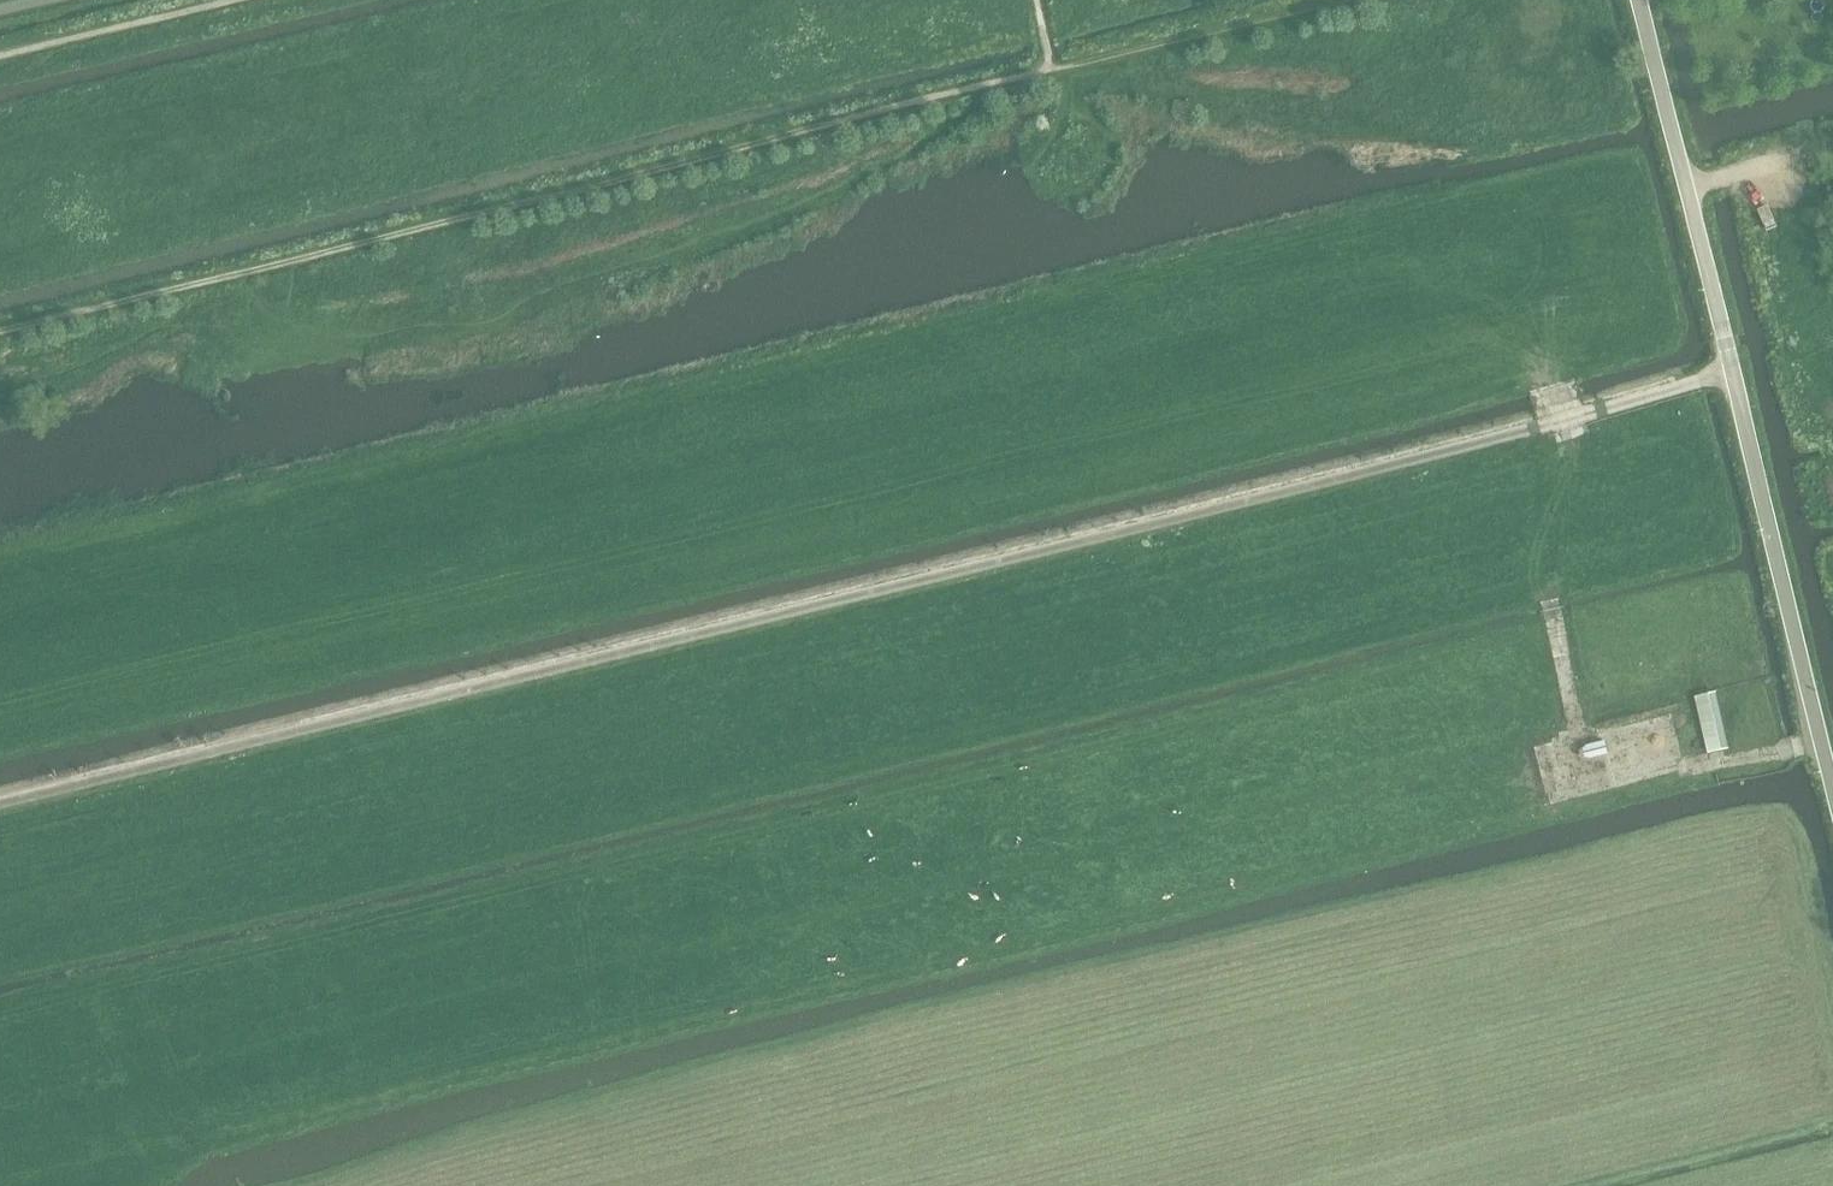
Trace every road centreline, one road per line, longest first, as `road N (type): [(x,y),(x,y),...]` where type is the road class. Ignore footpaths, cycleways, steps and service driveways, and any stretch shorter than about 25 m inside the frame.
road 1 (unclassified): [(1832,786),(1642,0)]
road 2 (track): [(1690,183),(1790,160),(1810,145)]

